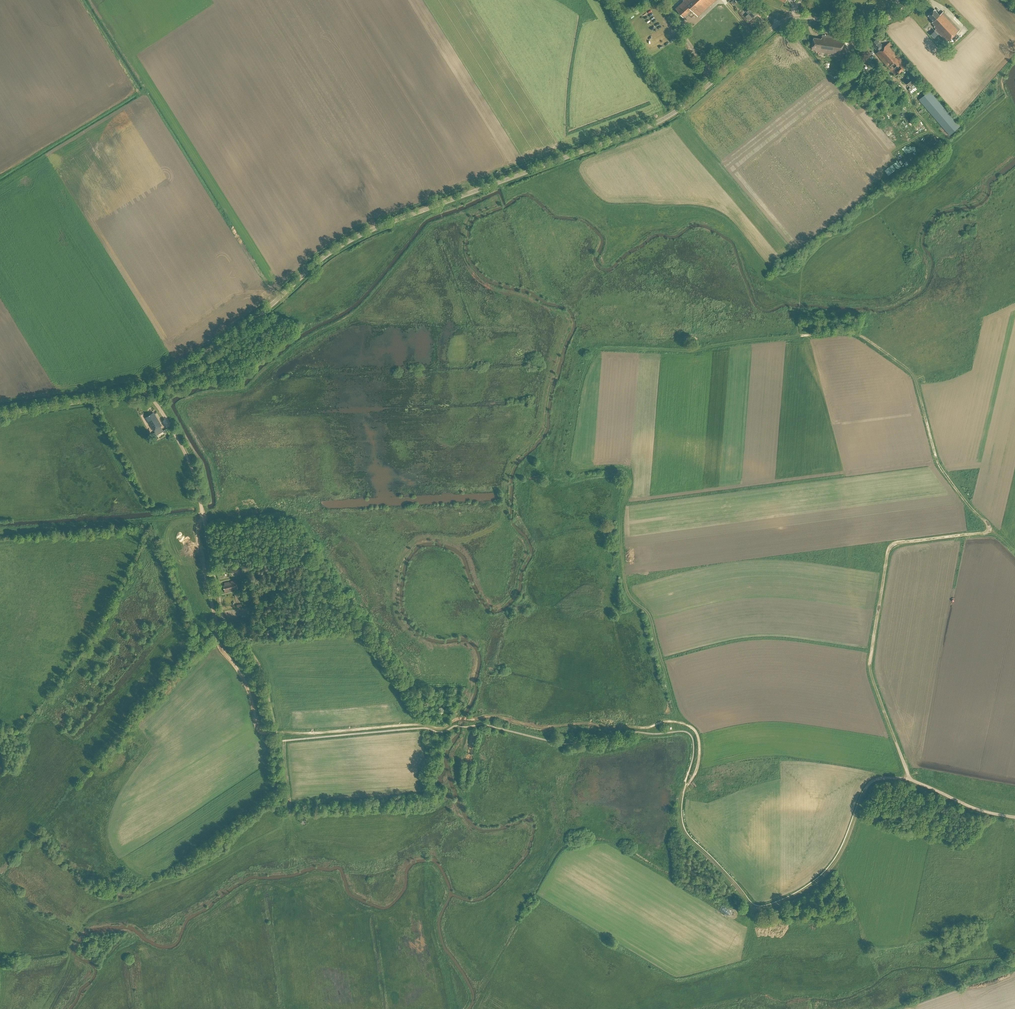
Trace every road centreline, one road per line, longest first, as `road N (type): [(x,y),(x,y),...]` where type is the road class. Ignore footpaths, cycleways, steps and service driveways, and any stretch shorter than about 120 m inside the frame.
road 1 (unclassified): [(0,414),(118,395),(177,372),(349,240),(654,124),(784,20),(864,25),(919,0)]
road 2 (track): [(676,722),(646,613),(625,598),(618,522),(631,476),(619,466),(572,466),(586,368),(594,351),(700,350),(799,335)]
road 3 (track): [(676,722),(540,727),(486,717),(441,727),(260,731),(244,678),(217,641),(199,543),(202,513)]
road 4 (track): [(799,335),(856,334),(912,372),(937,462),(991,528),(891,543),(869,666)]
road 5 (track): [(866,787),(837,860),(816,883),(756,908),(682,830),(679,801),(700,749),(692,728),(676,722)]

